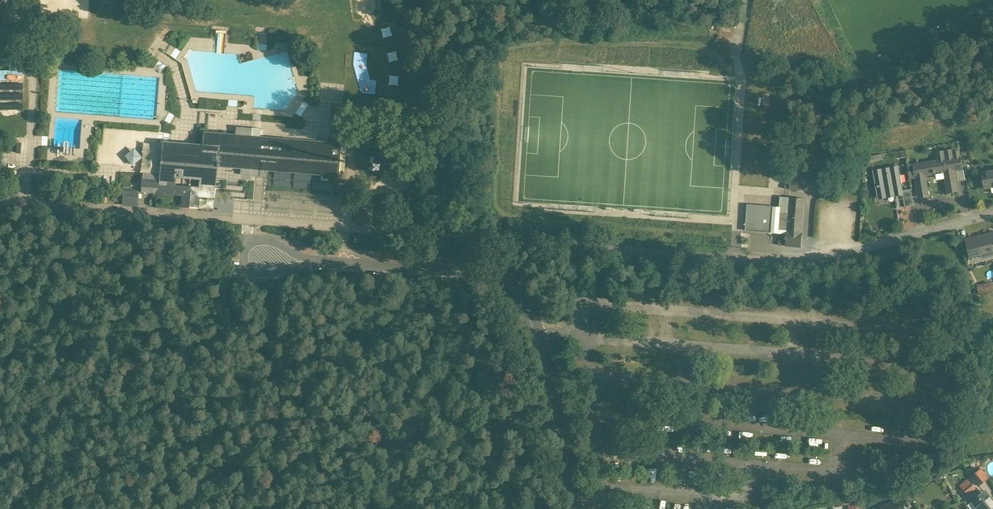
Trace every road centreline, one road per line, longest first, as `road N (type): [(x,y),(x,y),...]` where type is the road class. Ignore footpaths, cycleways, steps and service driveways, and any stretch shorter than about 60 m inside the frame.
road 1 (track): [(859,251),(771,260),(248,219)]
road 2 (residential): [(253,258),(473,274),(505,284),(530,308),(541,339),(577,508)]
road 3 (track): [(248,219),(0,199)]
road 4 (residential): [(992,214),(859,251)]

